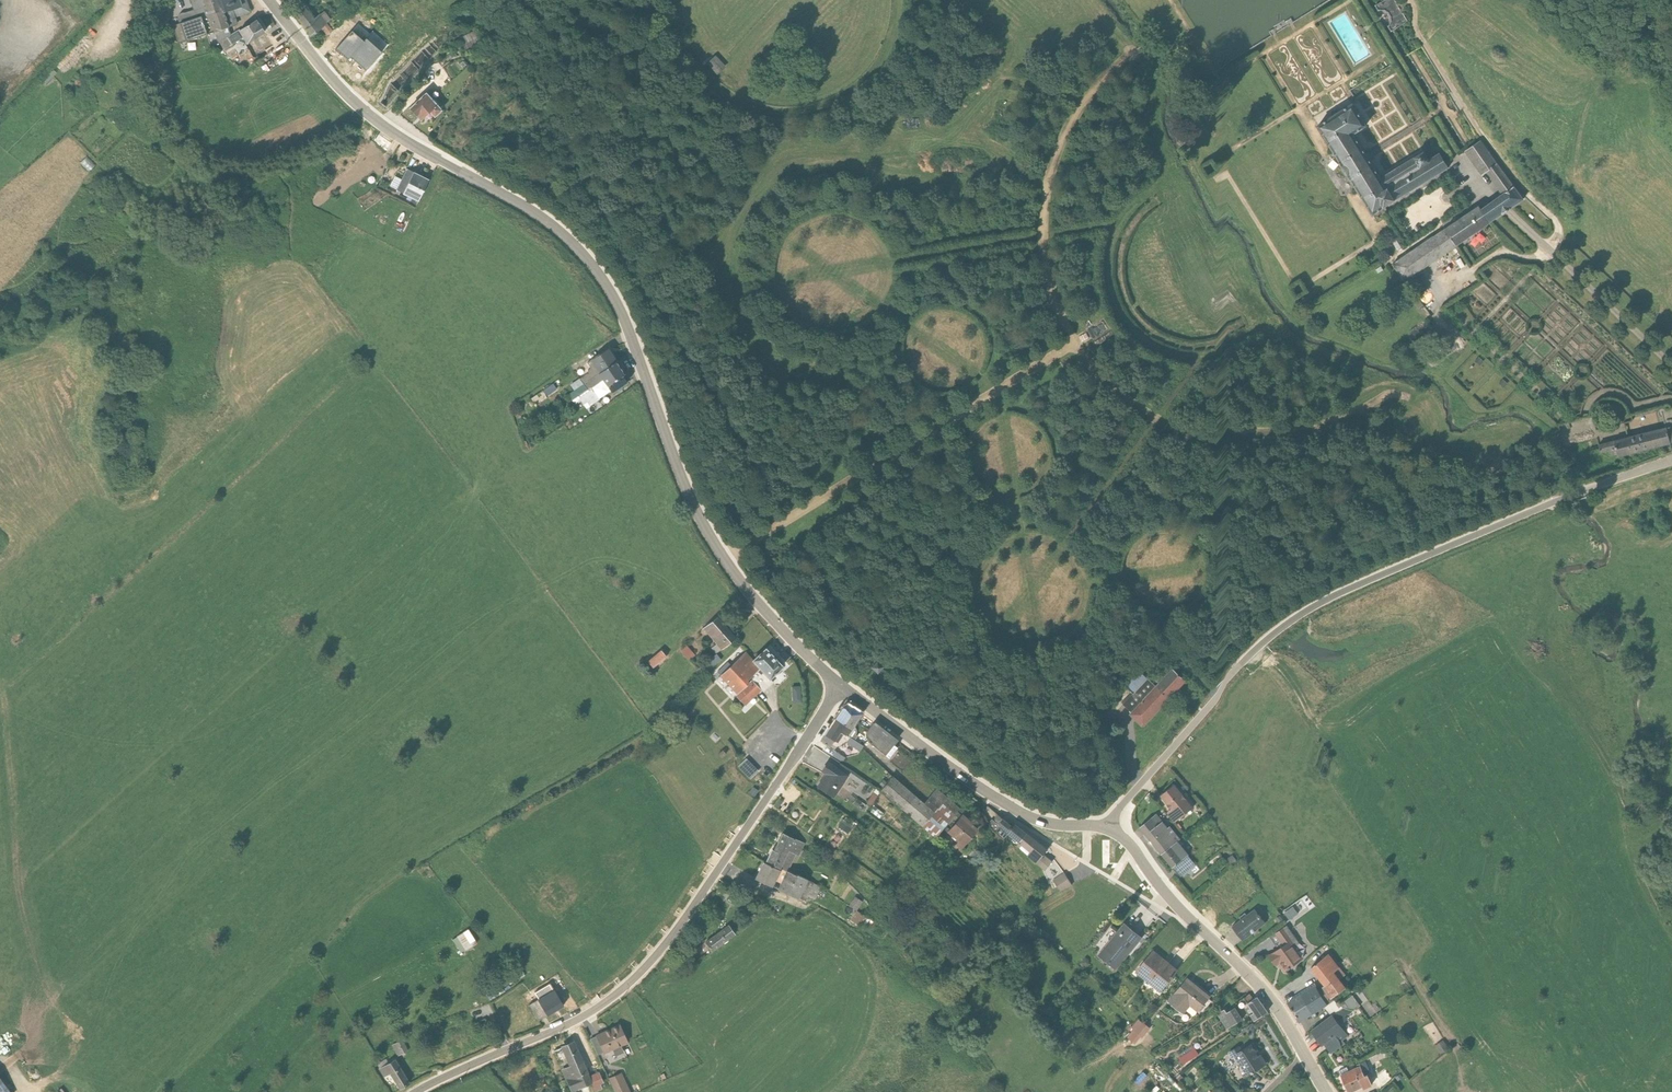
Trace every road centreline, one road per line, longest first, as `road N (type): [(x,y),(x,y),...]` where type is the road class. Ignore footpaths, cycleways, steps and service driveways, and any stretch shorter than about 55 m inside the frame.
road 1 (tertiary): [(839,686),(752,598),(705,530),(617,305),(587,259),(545,220),(375,120),(269,0)]
road 2 (track): [(1398,0),(1411,37),(1477,144),(1555,239),(1547,261),(1530,270),(1499,260),(1439,302),(1457,332),(1558,427),(1567,447),(1582,442),(1581,423),(1601,405),(1621,408),(1631,421),(1671,414)]
road 3 (tertiary): [(1671,473),(1550,516),(1295,630),(1245,668),(1107,831)]
road 4 (tertiary): [(418,1091),(582,1016),(643,970),(711,883),(839,686)]
road 5 (tertiary): [(1107,831),(1032,821),(839,686)]
road 6 (tertiary): [(1305,1057),(1249,975),(1107,831)]
road 7 (track): [(1081,105),(899,40)]

